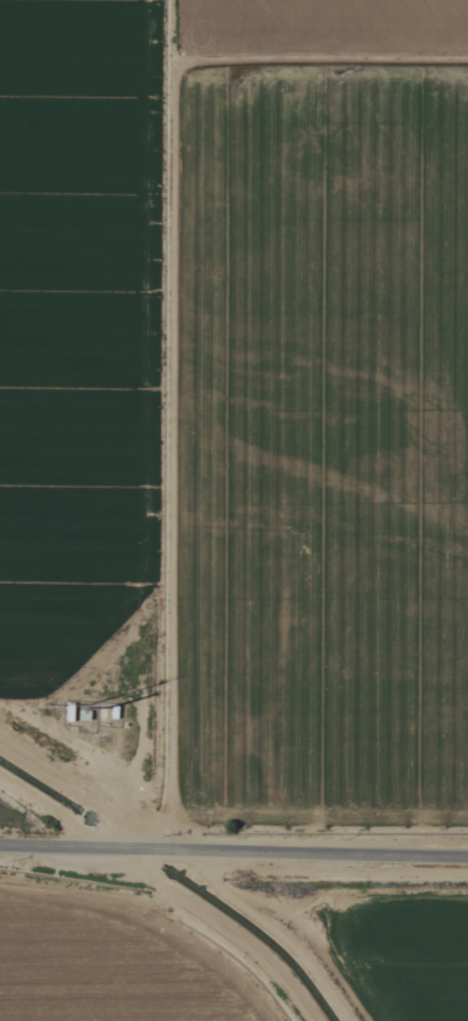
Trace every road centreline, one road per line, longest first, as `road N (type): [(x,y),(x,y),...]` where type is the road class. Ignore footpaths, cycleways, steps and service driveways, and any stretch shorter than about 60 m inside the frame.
road 1 (residential): [(467,851),(0,839)]
road 2 (residential): [(352,1020),(283,931),(181,844),(0,733)]

